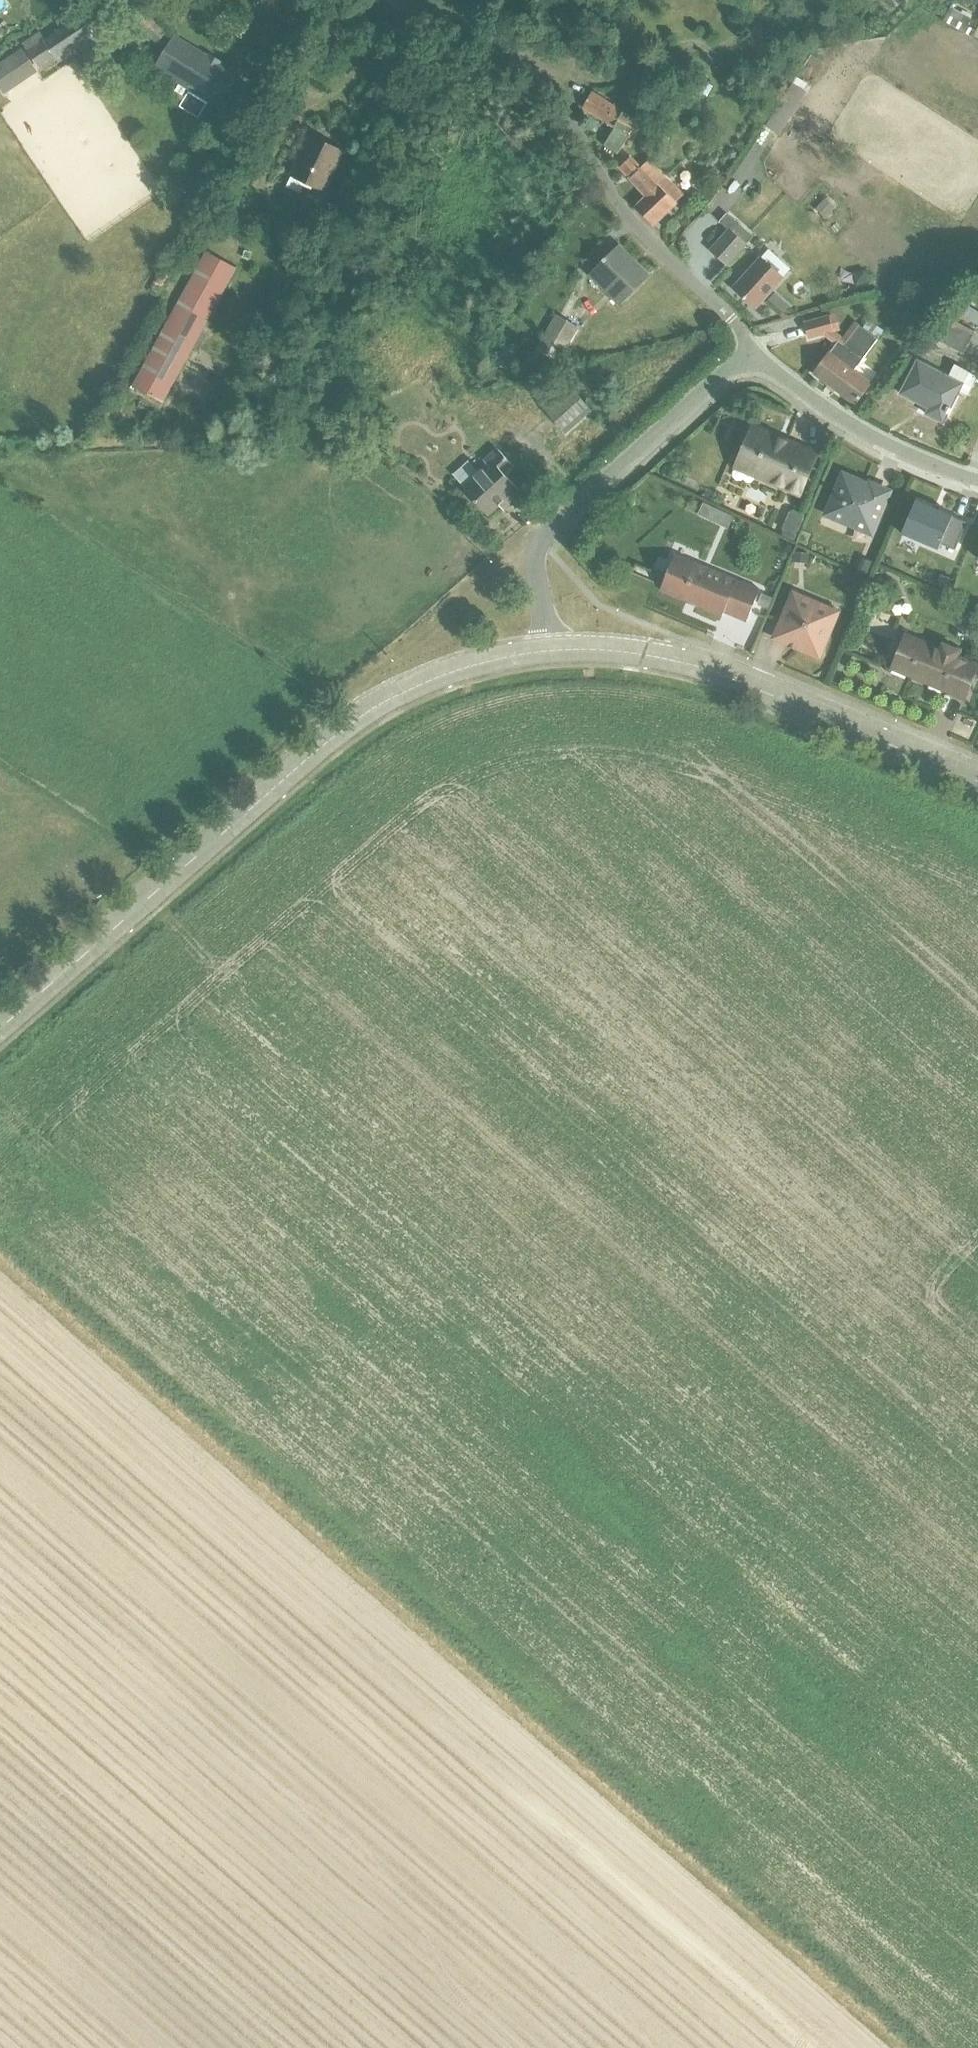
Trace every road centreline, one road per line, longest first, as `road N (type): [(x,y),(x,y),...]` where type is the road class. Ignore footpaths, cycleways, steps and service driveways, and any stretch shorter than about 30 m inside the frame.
road 1 (tertiary): [(551,650),(465,666),(359,720),(0,1030)]
road 2 (residential): [(734,322),(639,227),(526,63),(407,0)]
road 3 (tertiary): [(977,780),(702,667),(626,652),(551,650)]
road 4 (unclassified): [(756,351),(544,534),(536,568),(551,650)]
road 5 (residential): [(977,482),(839,418),(756,351)]

